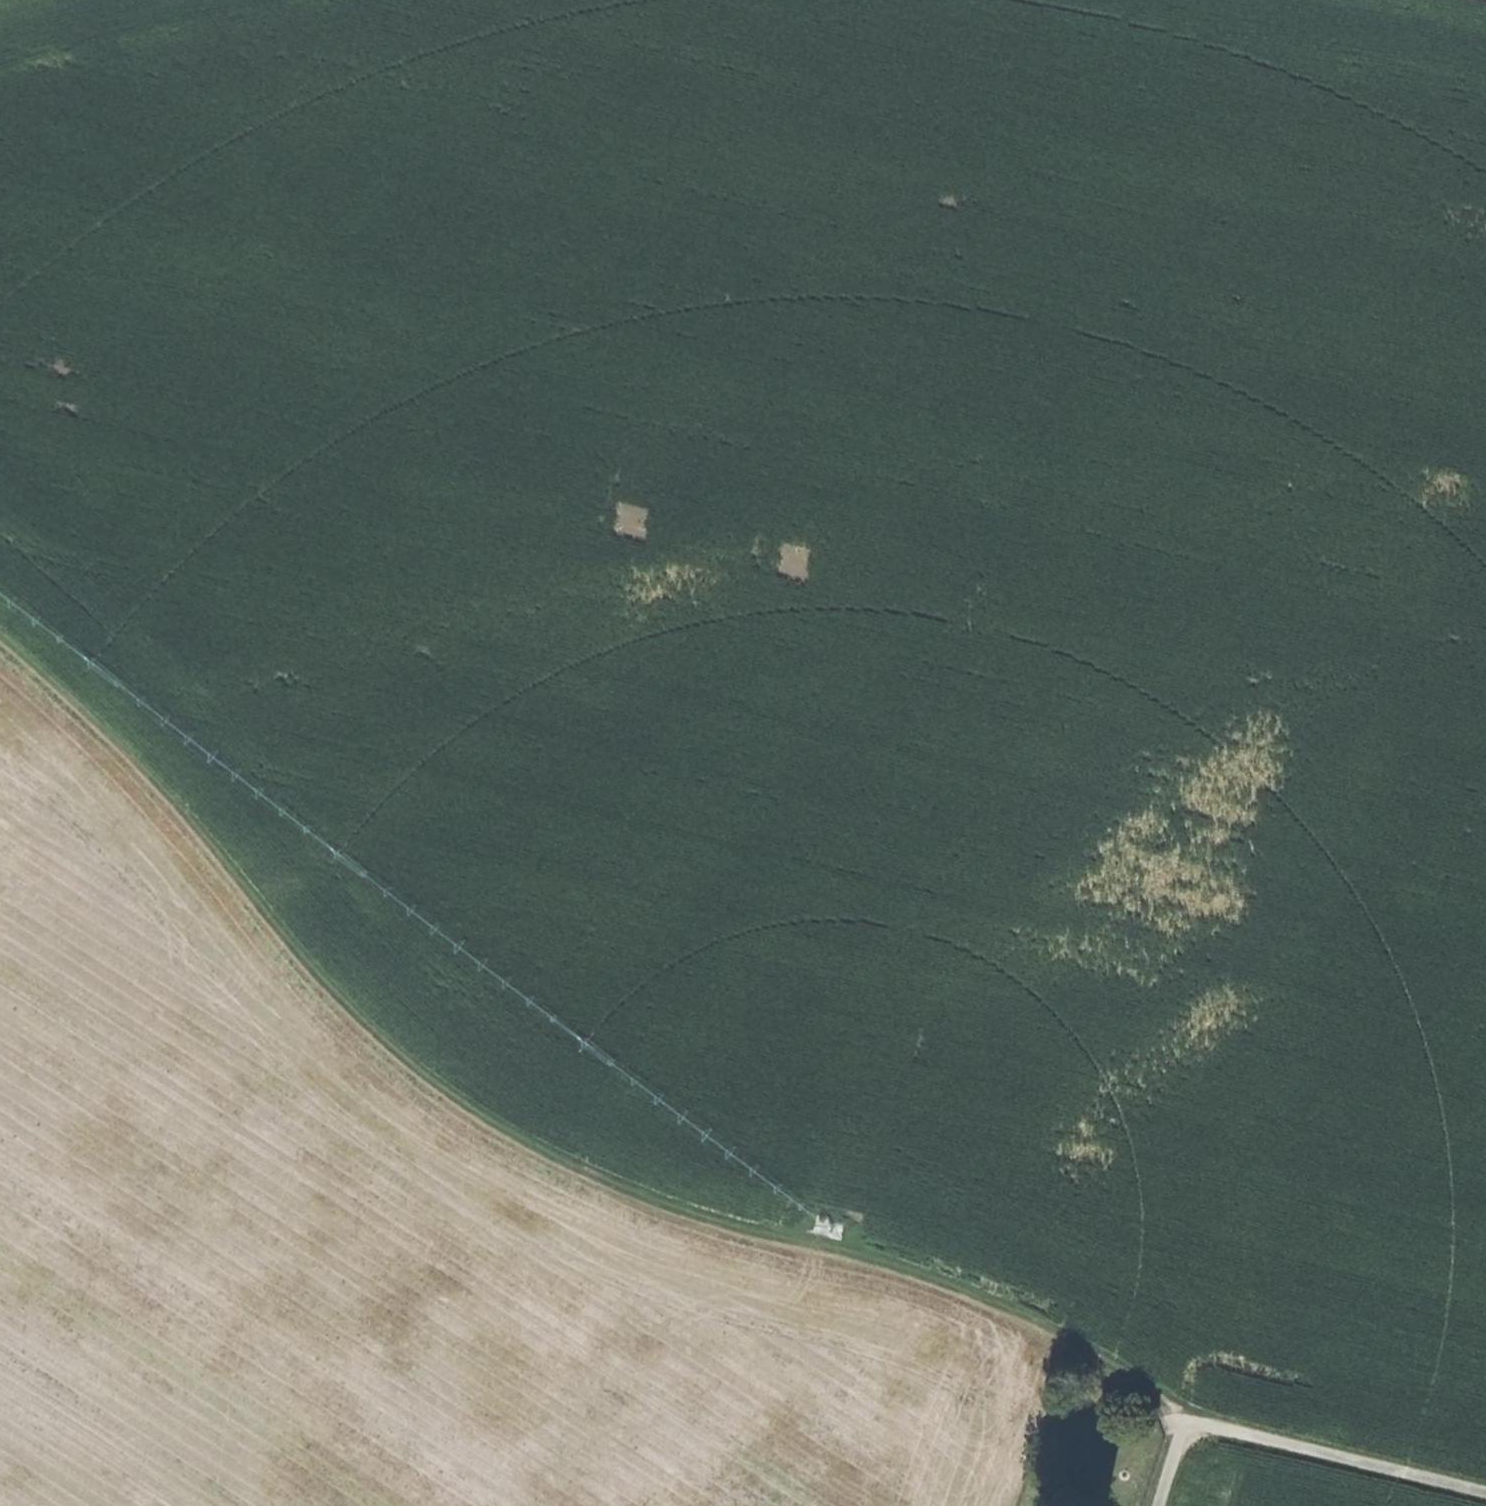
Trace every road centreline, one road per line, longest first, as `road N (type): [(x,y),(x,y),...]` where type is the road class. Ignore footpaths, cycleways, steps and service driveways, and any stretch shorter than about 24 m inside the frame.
road 1 (track): [(1184,1422),(1149,1390),(1061,1340),(972,1304),(583,1180),(439,1096),(286,947),(112,739),(0,643)]
road 2 (track): [(1184,1422),(1485,1498)]

